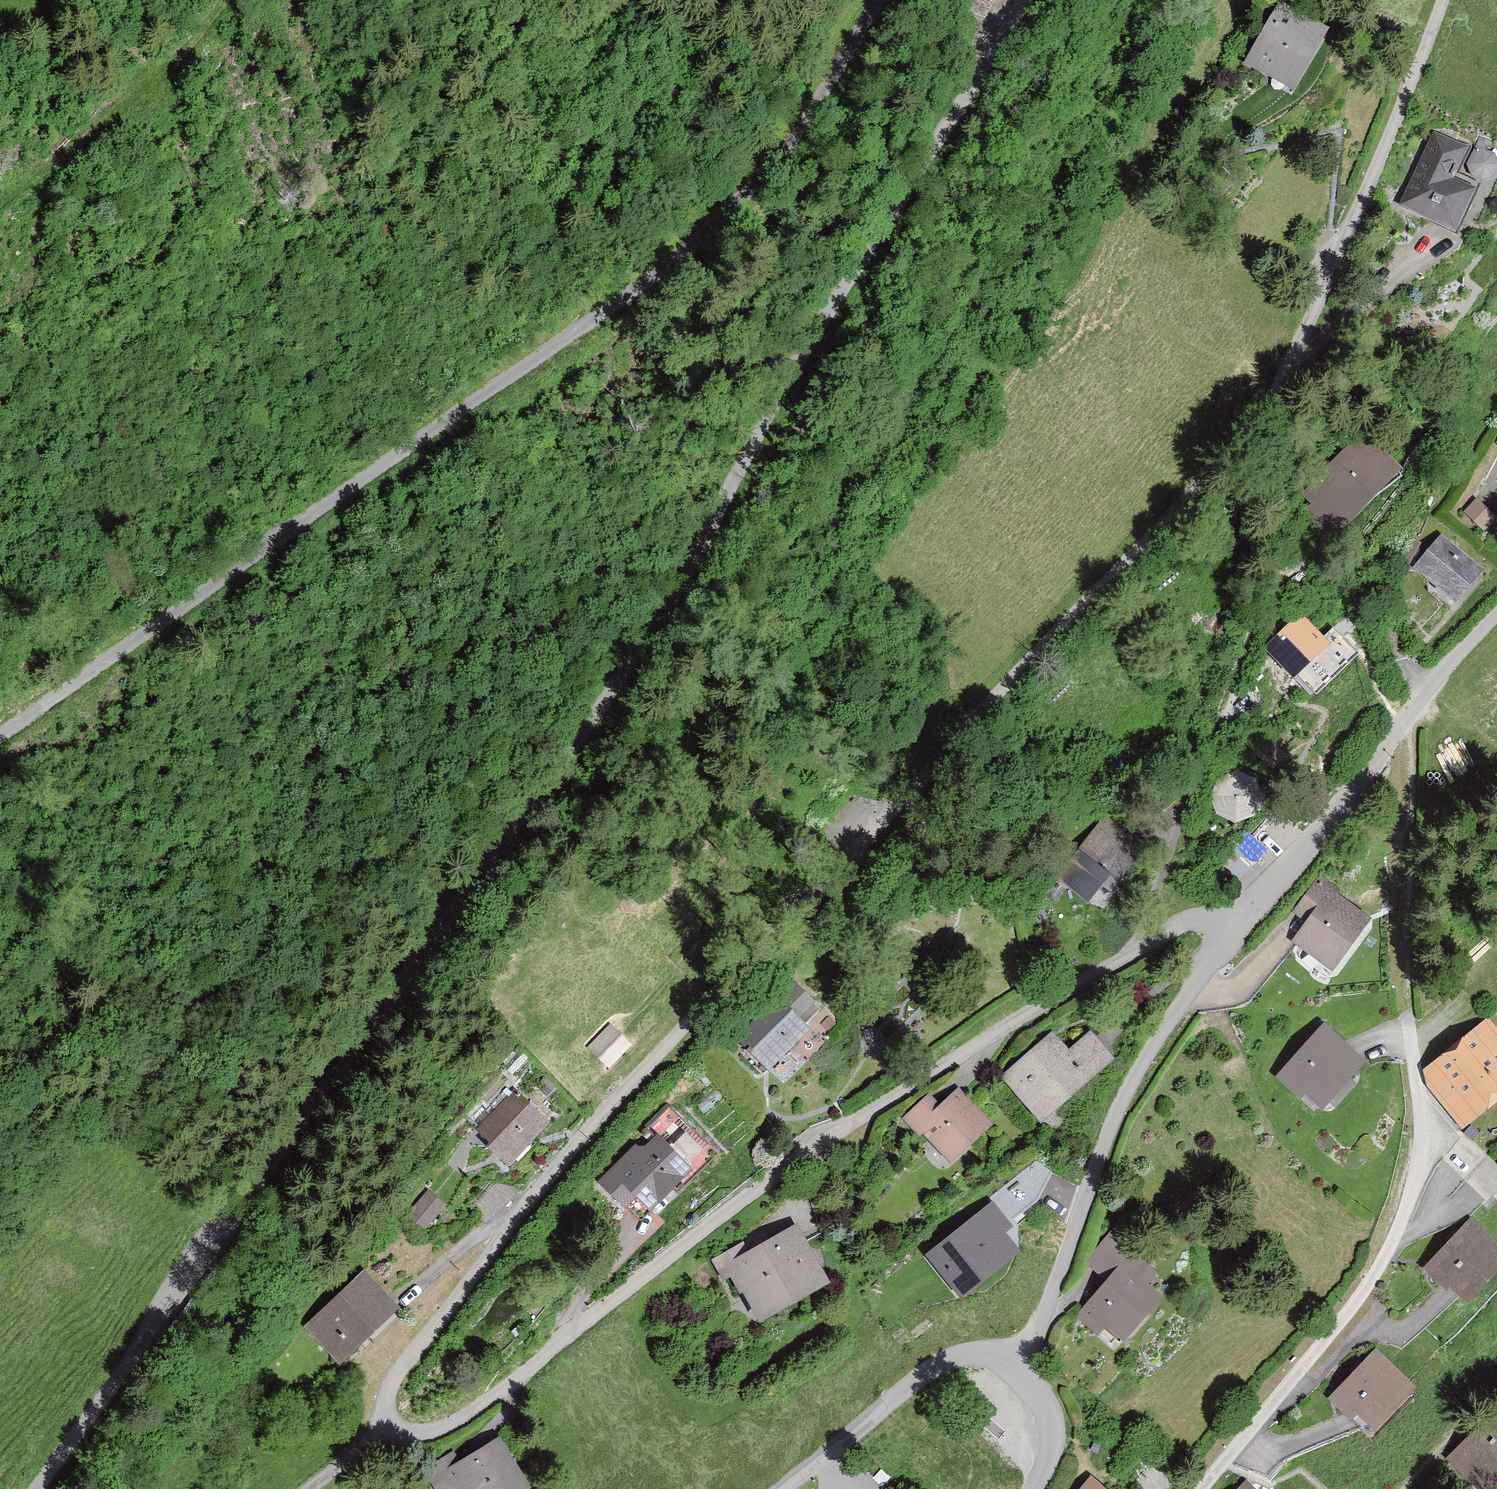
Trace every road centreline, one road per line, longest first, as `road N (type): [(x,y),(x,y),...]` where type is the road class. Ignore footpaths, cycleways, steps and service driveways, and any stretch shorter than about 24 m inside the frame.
road 1 (residential): [(1233,931),(1209,921),(1174,929),(773,1175),(514,1387),(439,1428),(407,1430),(390,1416),(384,1400),(400,1372),(521,1212),(836,890),(1221,469),(1318,316),(1444,0)]
road 2 (unclassified): [(36,1488),(728,508),(1022,0)]
road 3 (track): [(878,0),(780,153),(677,248),(494,397),(0,729)]
road 4 (residential): [(1209,1488),(1370,1289),(1412,1189),(1420,1096),(1408,1041)]
road 5 (residential): [(1233,931),(1126,1095),(1044,1325),(1020,1370)]
road 6 (residential): [(1496,612),(1233,931)]
road 7 (unclassified): [(1020,1370),(973,1356),(891,1400),(777,1488)]
road 8 (track): [(223,0),(180,60),(49,176)]
road 9 (track): [(1138,0),(1071,147)]
road 10 (unclassified): [(1029,1488),(1047,1435),(1020,1370)]

